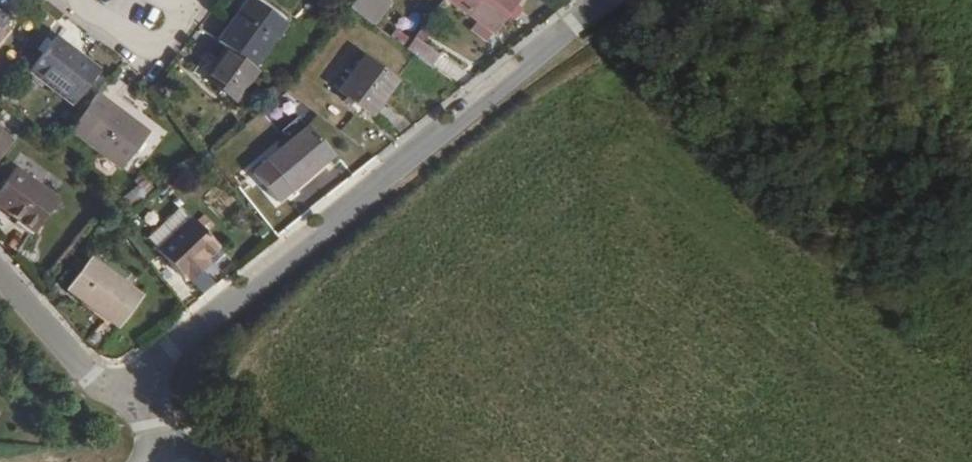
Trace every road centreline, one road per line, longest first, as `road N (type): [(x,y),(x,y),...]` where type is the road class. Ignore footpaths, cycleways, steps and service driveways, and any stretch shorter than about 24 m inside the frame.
road 1 (unclassified): [(602,0),(346,222),(175,354),(140,393)]
road 2 (unclassified): [(0,275),(87,376),(140,393)]

